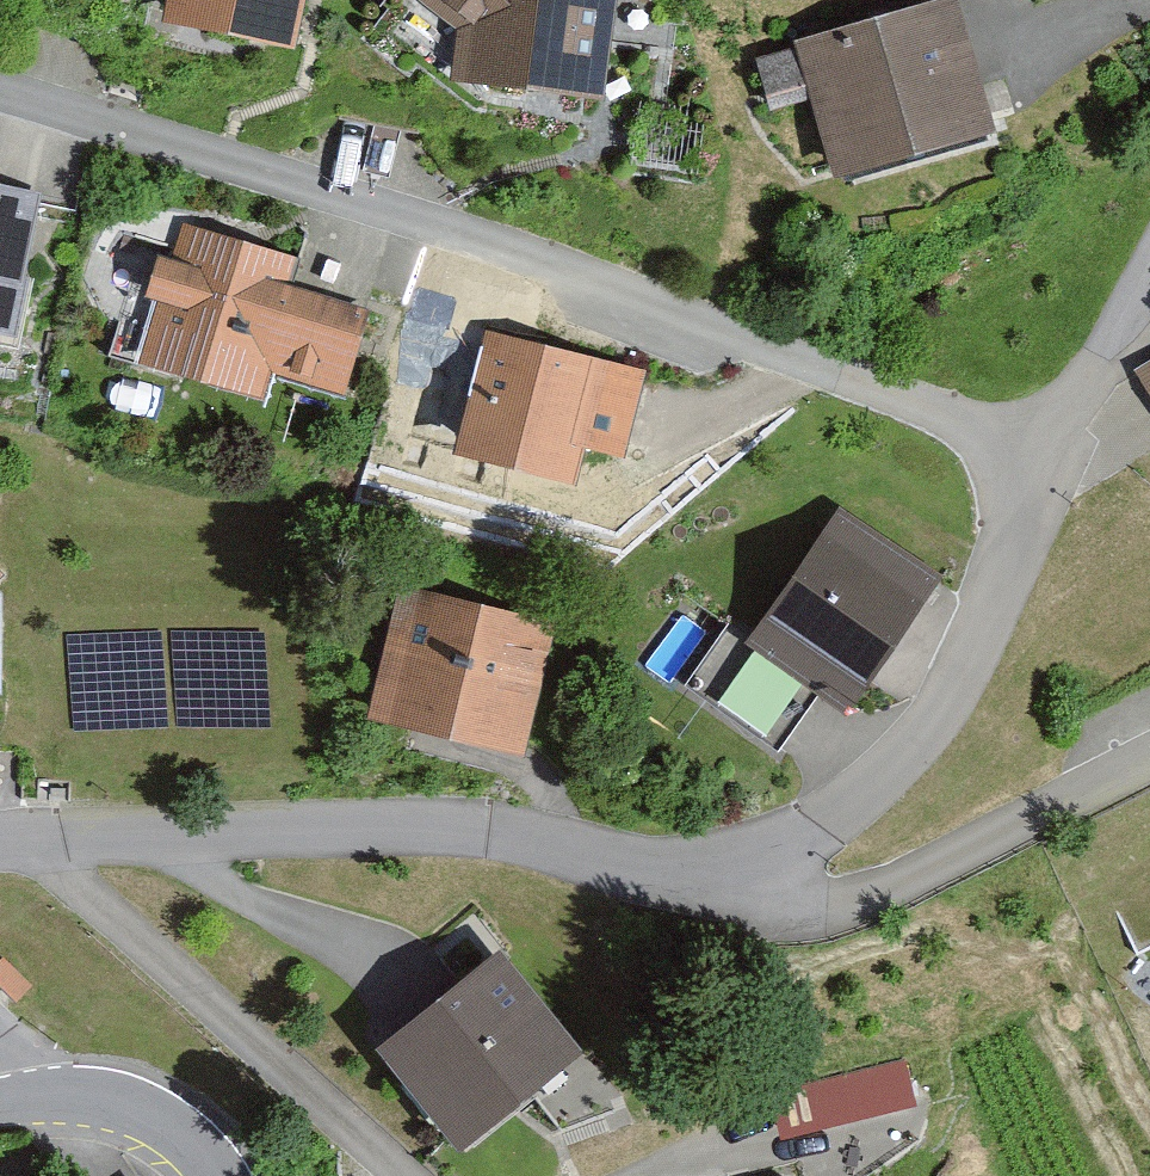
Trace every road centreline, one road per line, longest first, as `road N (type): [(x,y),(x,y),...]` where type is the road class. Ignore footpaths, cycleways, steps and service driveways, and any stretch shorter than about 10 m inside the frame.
road 1 (residential): [(1038,449),(604,287),(0,89)]
road 2 (residential): [(0,845),(131,833),(487,831),(752,874)]
road 3 (residential): [(752,874),(886,771),(977,657),(1021,550),(1038,449)]
road 4 (residential): [(752,874),(796,900),(872,900),(1149,756)]
road 5 (tertiary): [(215,1175),(207,1159),(157,1118),(101,1096),(25,1098)]
road 6 (residential): [(1038,449),(1127,330),(1149,279)]

